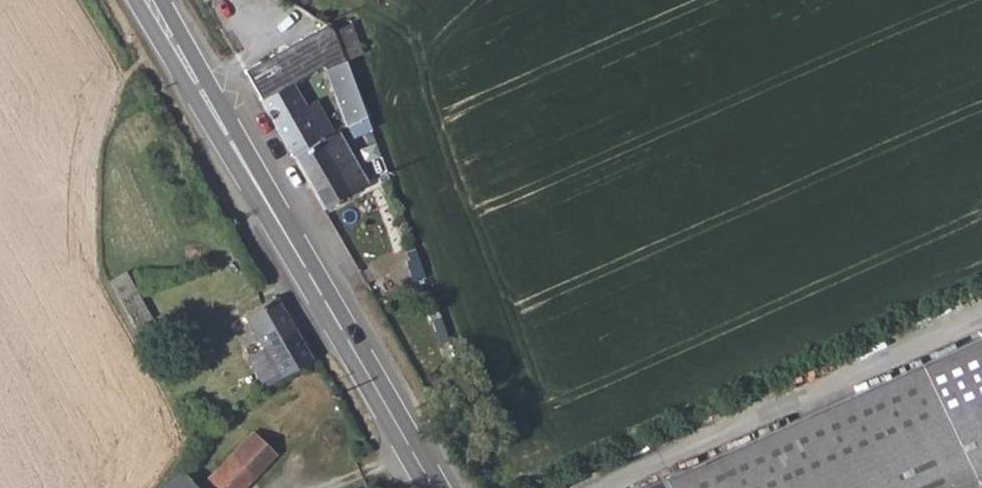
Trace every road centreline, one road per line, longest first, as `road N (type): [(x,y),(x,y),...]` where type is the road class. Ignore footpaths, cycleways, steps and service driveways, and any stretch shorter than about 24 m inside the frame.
road 1 (secondary): [(132,0),(303,267)]
road 2 (secondary): [(303,267),(158,0)]
road 3 (secondary): [(303,267),(430,487)]

